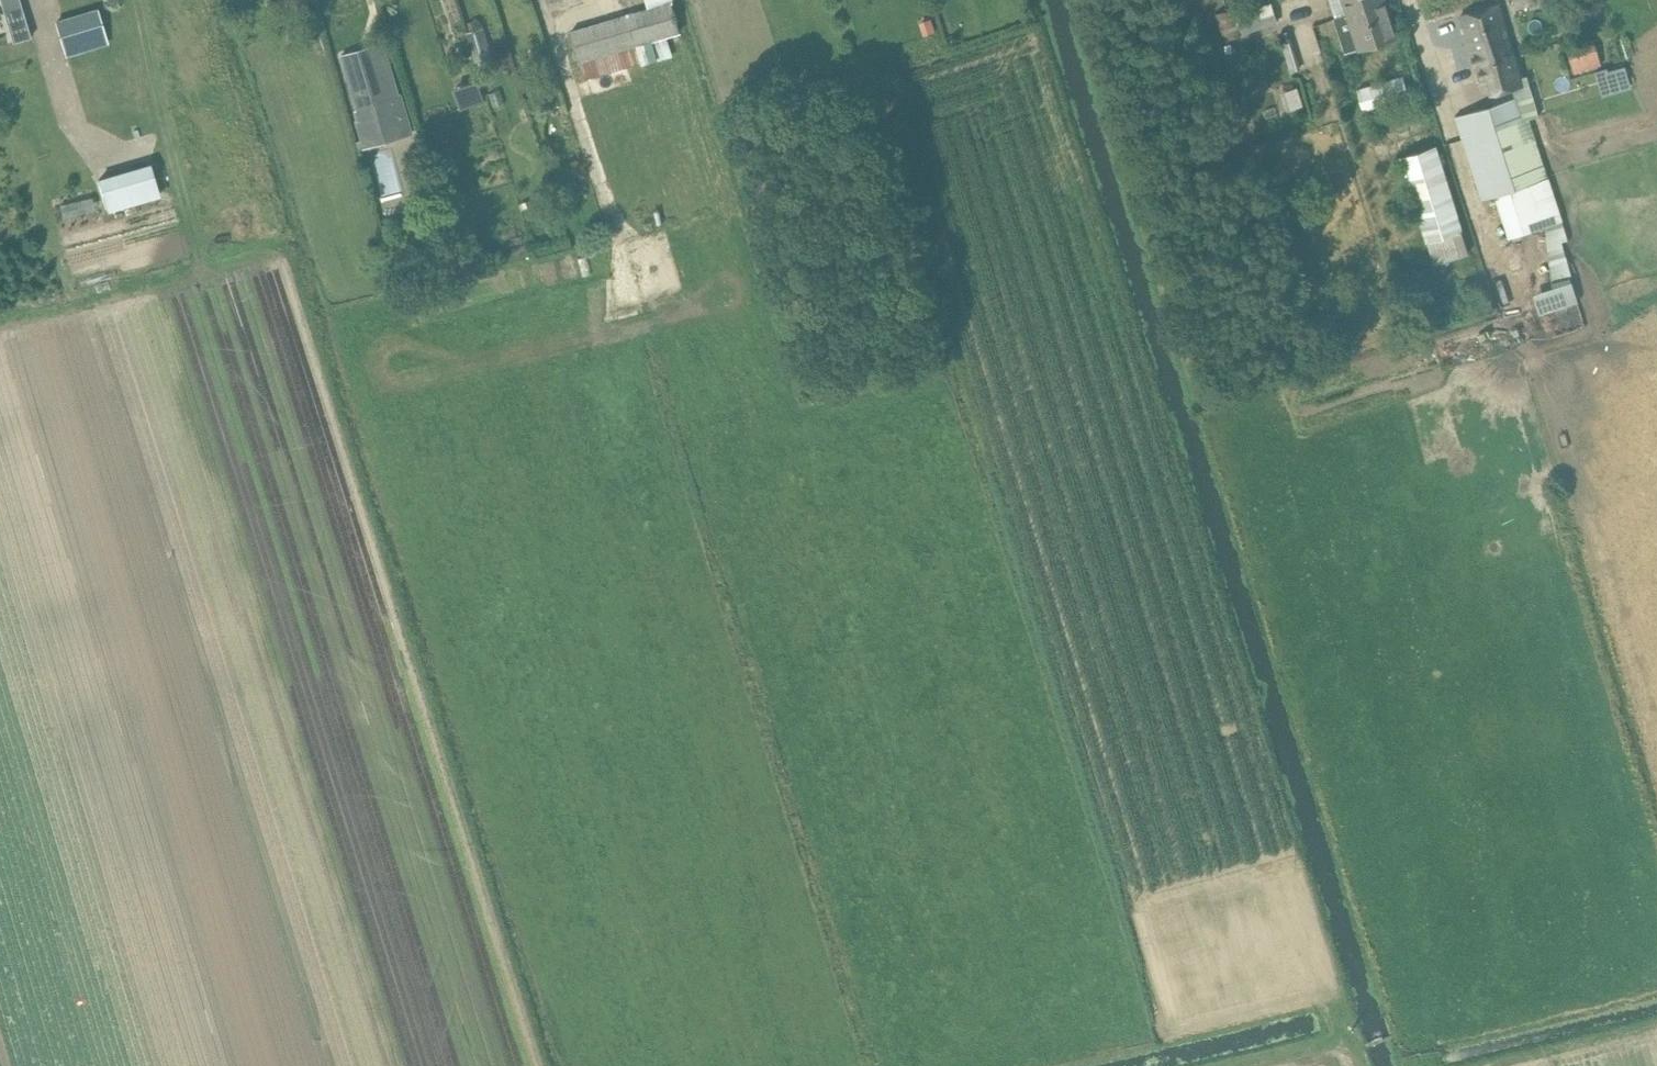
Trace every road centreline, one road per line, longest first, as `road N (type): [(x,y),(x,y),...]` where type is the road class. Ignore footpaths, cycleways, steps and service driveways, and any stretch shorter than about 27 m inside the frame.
road 1 (track): [(1502,302),(1411,0)]
road 2 (track): [(1405,302),(1315,0)]

